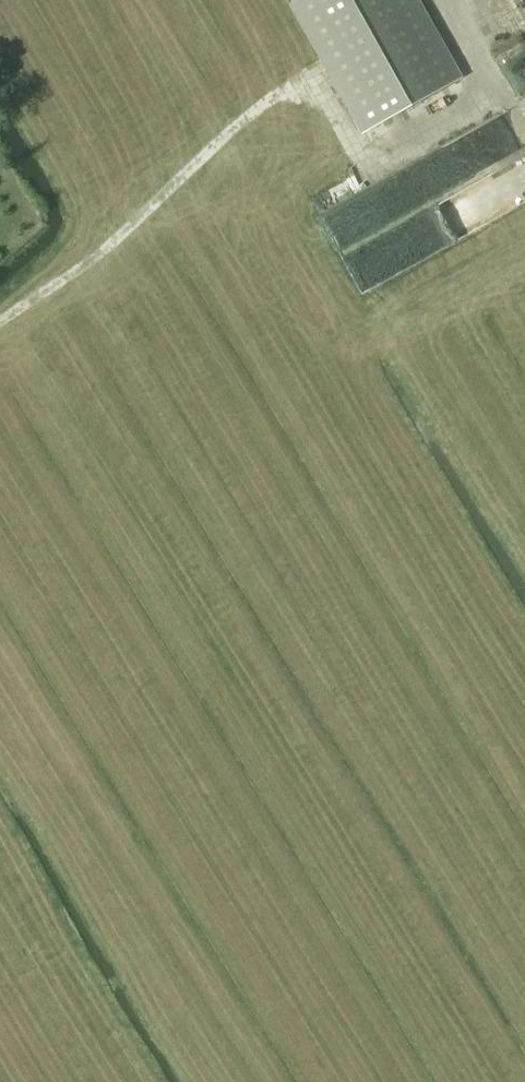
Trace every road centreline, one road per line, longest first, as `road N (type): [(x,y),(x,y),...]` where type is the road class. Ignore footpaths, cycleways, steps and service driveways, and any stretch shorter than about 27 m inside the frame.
road 1 (track): [(309,81),(233,133),(102,257),(0,323)]

